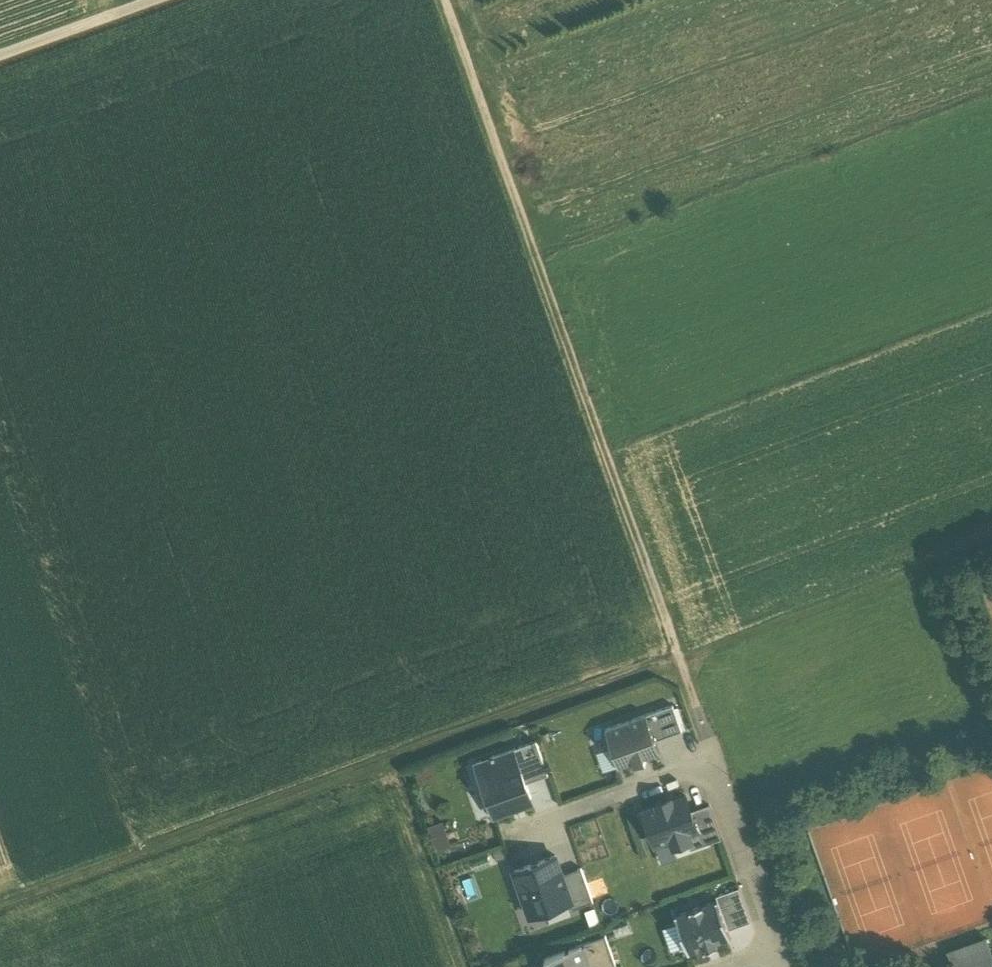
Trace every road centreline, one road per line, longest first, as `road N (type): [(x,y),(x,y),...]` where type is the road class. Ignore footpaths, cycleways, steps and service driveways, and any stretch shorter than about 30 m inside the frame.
road 1 (track): [(679,663),(0,915)]
road 2 (track): [(453,0),(679,663)]
road 3 (residential): [(530,831),(715,765),(782,950)]
road 4 (track): [(991,547),(679,663)]
road 5 (track): [(0,71),(202,0)]

